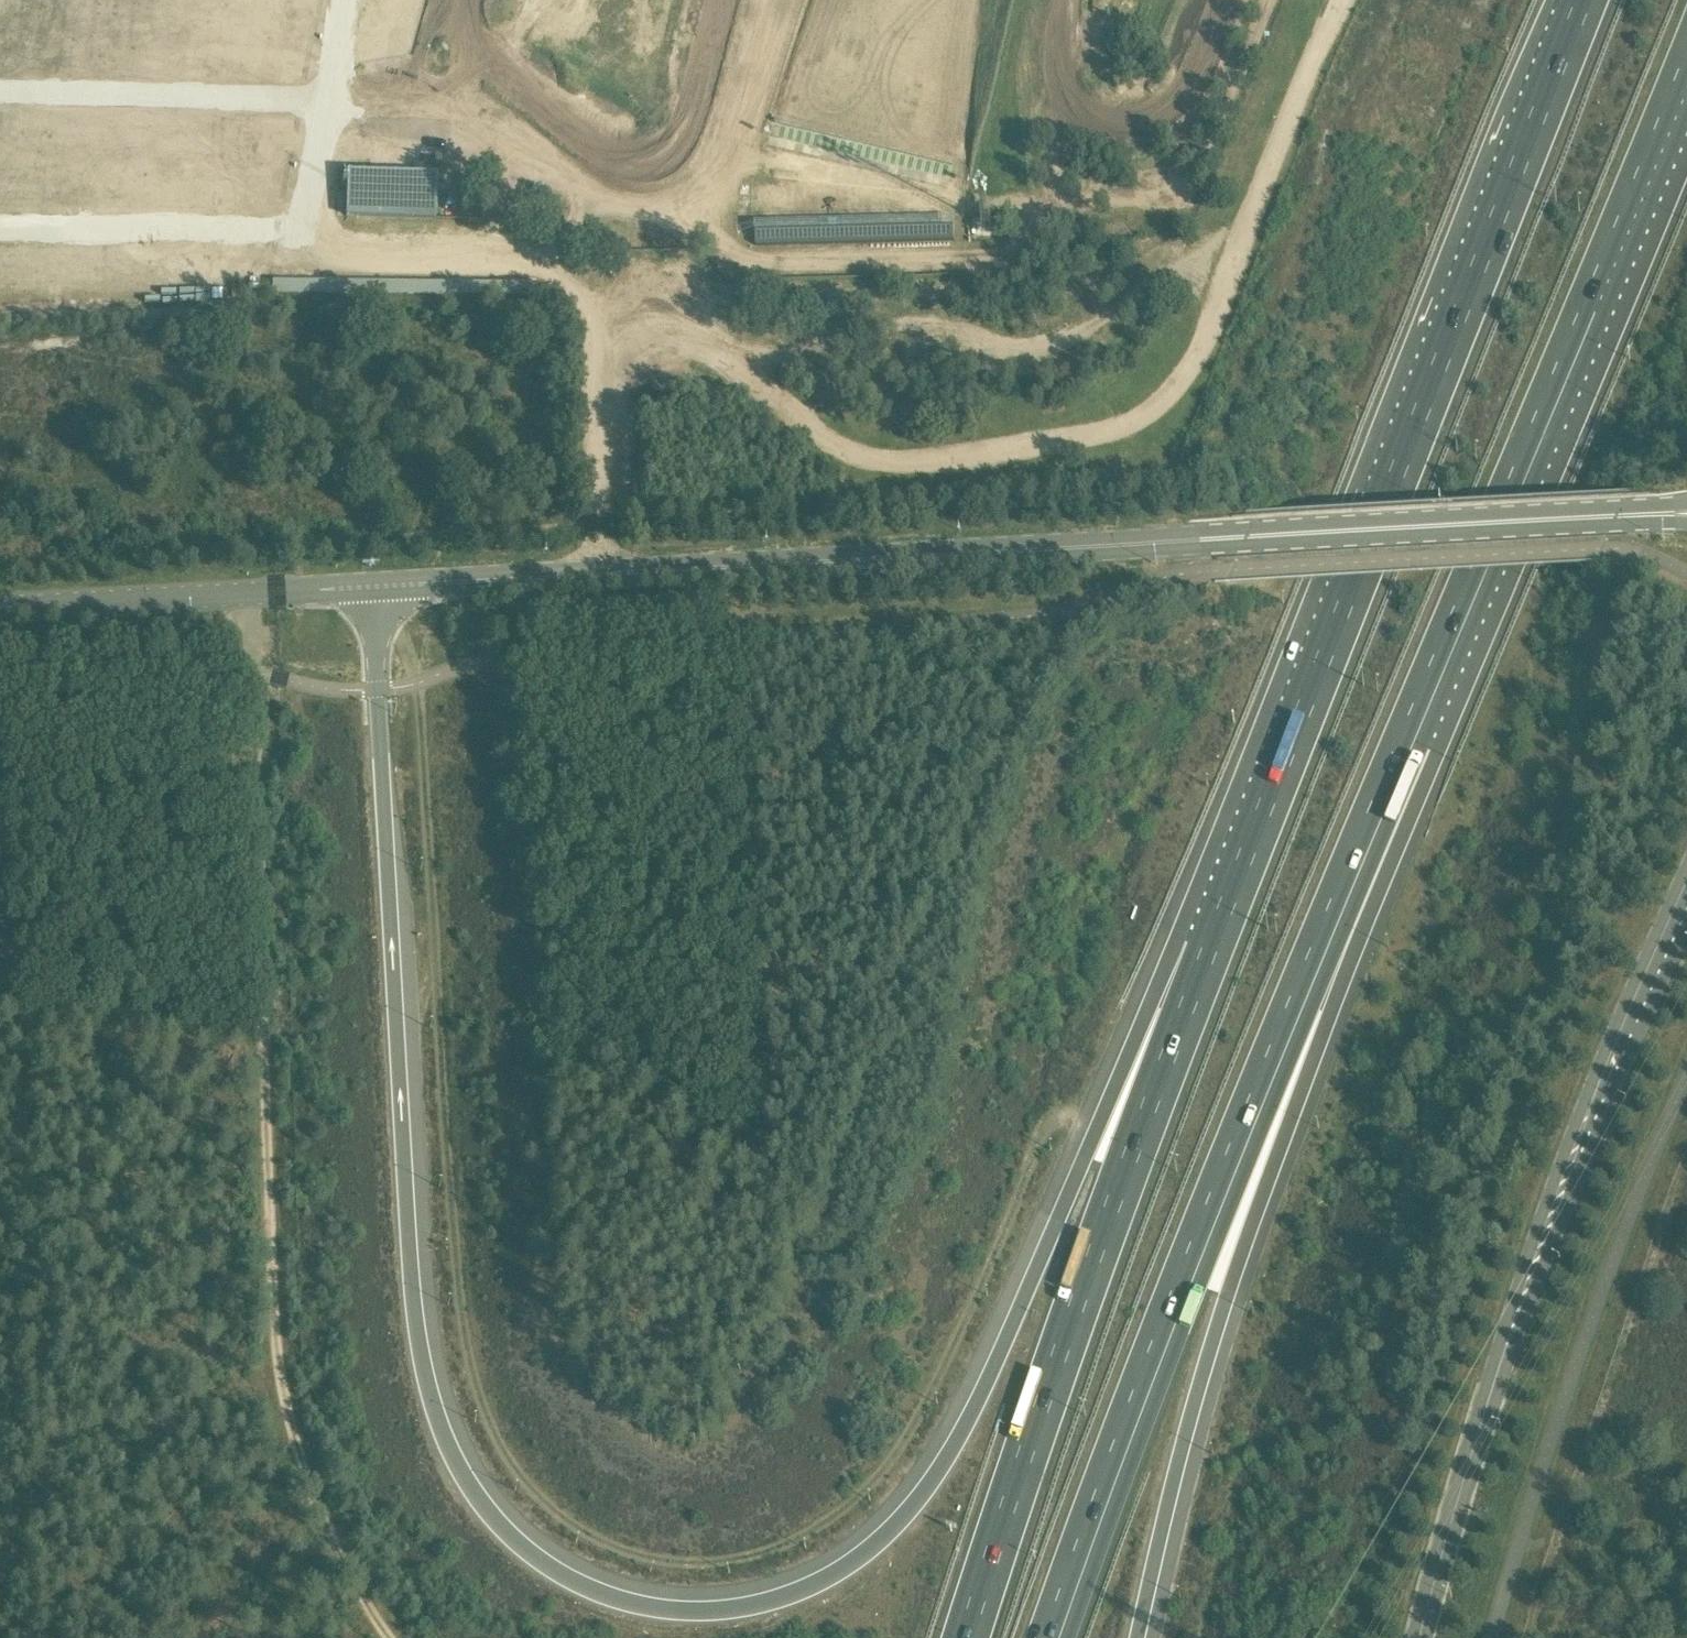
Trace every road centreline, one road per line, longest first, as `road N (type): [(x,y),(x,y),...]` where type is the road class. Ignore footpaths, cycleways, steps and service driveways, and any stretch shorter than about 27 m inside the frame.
road 1 (motorway): [(1488,267),(966,1412),(934,1468),(866,1547),(768,1596),(666,1605),(598,1588),(526,1545),(498,1518),(450,1440),(426,1358),(415,1267),(374,587)]
road 2 (track): [(1094,1122),(1062,1117),(1044,1133),(907,1437),(829,1519),(777,1548),(684,1562),(643,1558),(592,1537),(555,1510),(497,1440),(467,1346),(420,694),(374,587)]
road 3 (motorway): [(1488,267),(1137,1140),(966,1637)]
road 4 (motorway): [(1052,1637),(1268,1073),(1581,306)]
road 5 (motorway): [(1143,1637),(1214,1353),(1305,1089),(1439,748),(1581,306)]
road 6 (track): [(1348,0),(1208,337),(1162,407),(1094,440),(880,464),(824,444),(680,339),(644,338),(621,348),(604,378),(598,574)]
road 7 (primary): [(374,587),(1627,517)]
road 8 (track): [(254,672),(282,1380),(328,1527),(390,1637)]
road 9 (primary): [(1420,1637),(1524,1296),(1686,899)]
road 10 (track): [(732,371),(894,324),(937,324),(1019,346),(1051,343),(1110,315),(1154,281),(1232,277)]
road 11 (track): [(604,378),(596,327),(576,292),(551,272),(375,264),(335,246),(327,158)]
road 12 (primary): [(0,608),(374,587)]
road 13 (motorway): [(1592,0),(1488,267)]
road 14 (motorway): [(1581,306),(1686,42)]

